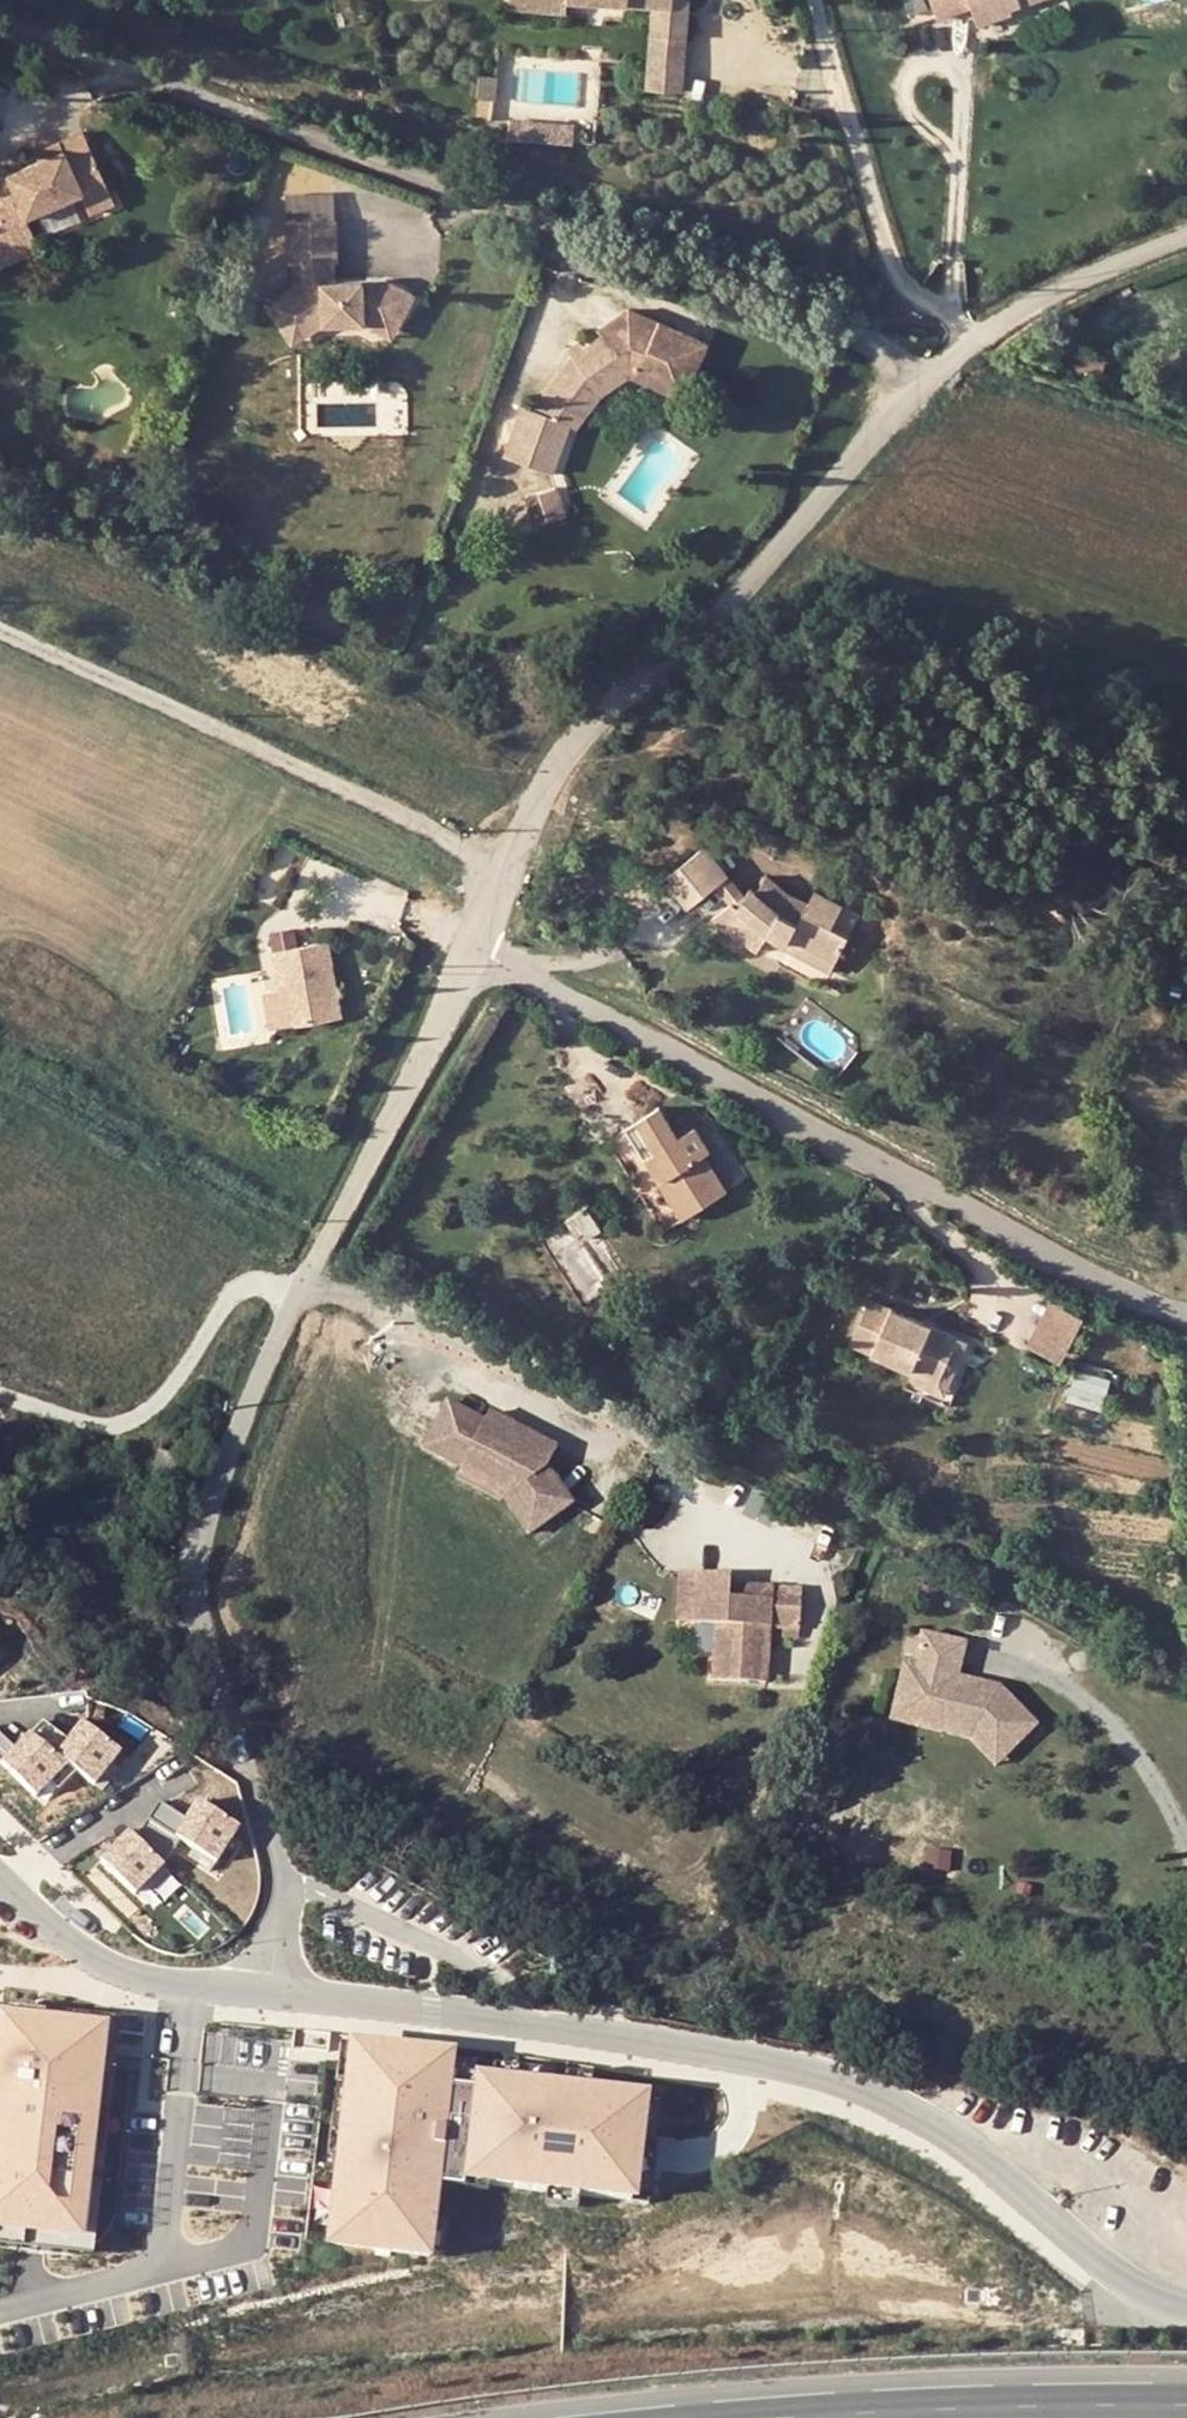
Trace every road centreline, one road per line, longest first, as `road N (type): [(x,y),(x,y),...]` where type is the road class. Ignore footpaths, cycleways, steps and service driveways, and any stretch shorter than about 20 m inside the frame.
road 1 (residential): [(476,943),(314,1255),(206,1527),(203,1610),(280,1884),(270,1992)]
road 2 (residential): [(1186,233),(1061,287),(961,350),(921,389),(694,644),(615,703),(557,762),(476,943)]
road 3 (unclassified): [(1186,2306),(1147,2293),(1094,2260),(972,2150),(884,2099),(697,2052),(270,1992)]
road 4 (residential): [(476,943),(1143,1301),(1186,1315)]
road 5 (residential): [(0,1874),(110,1967),(270,1992)]
road 6 (trunk): [(1186,2407),(911,2417)]

